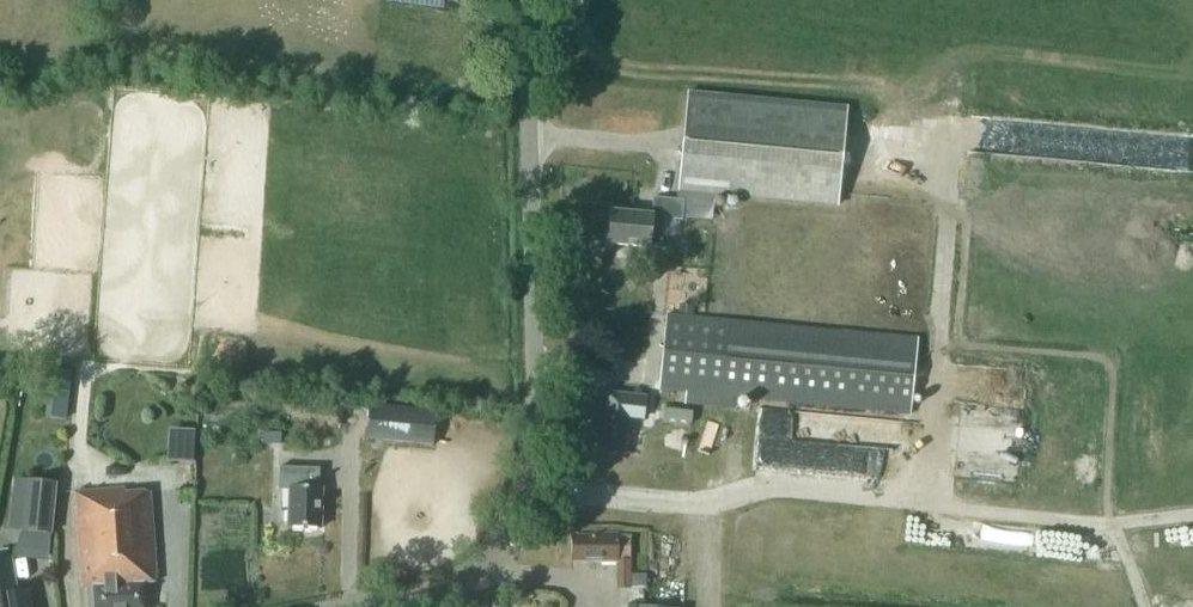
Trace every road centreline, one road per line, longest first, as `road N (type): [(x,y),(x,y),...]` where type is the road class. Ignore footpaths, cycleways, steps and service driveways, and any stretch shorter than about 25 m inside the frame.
road 1 (tertiary): [(355,606),(465,576),(493,549),(529,471),(536,259),(526,0)]

